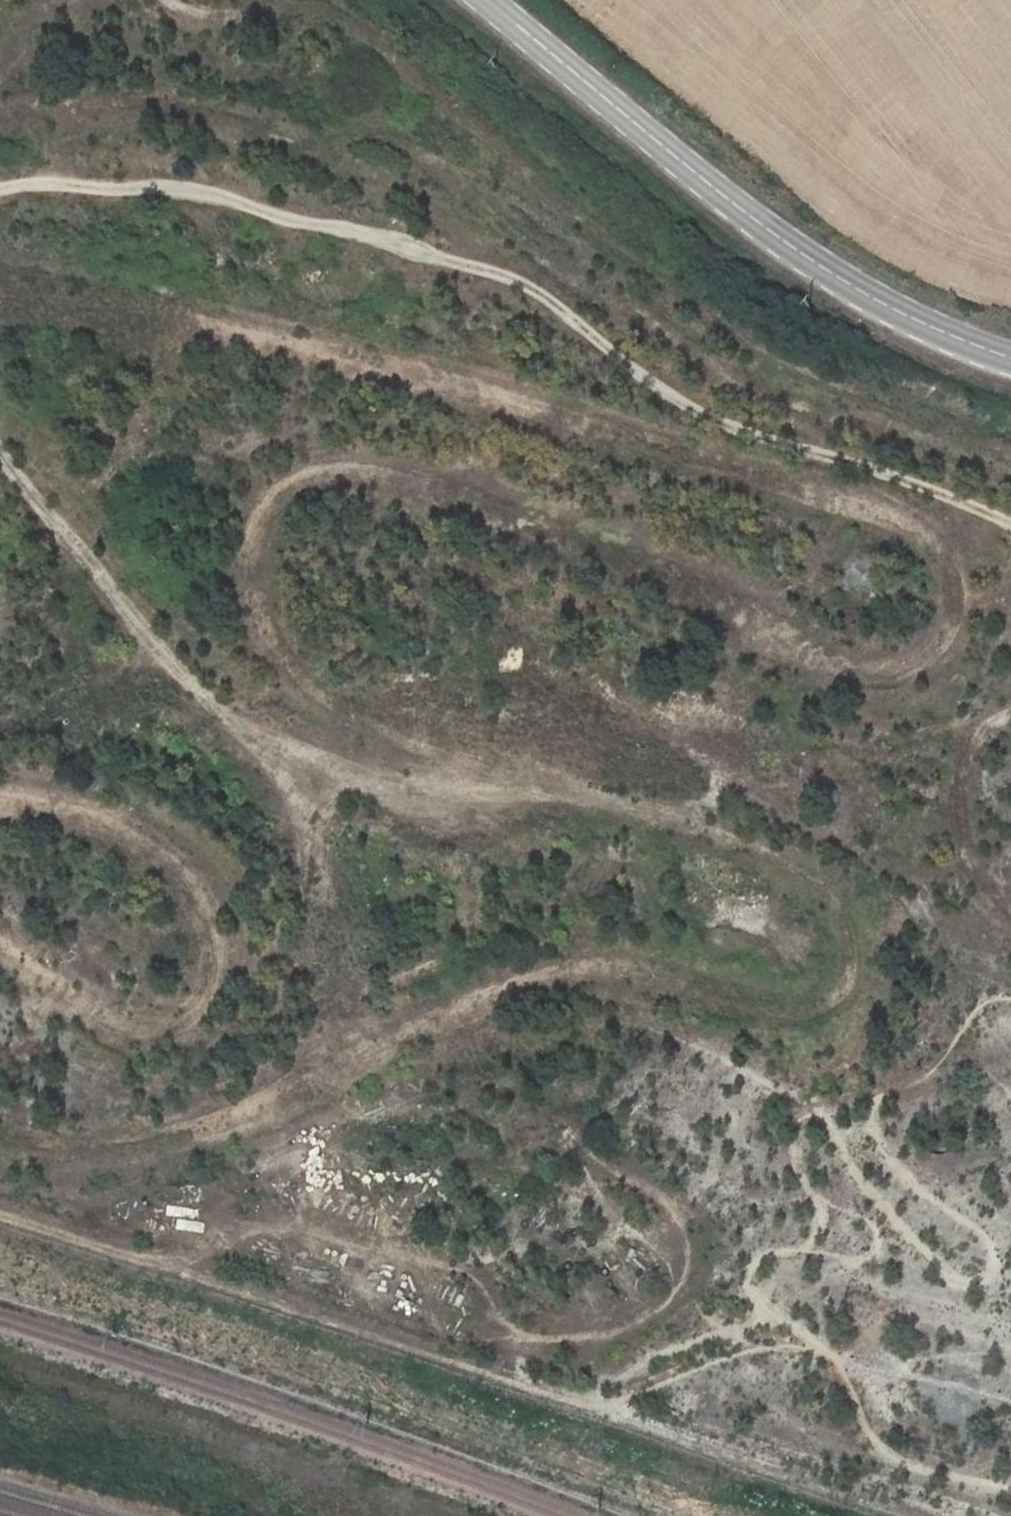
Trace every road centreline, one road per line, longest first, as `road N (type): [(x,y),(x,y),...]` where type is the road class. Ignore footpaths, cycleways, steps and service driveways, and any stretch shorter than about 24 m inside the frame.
road 1 (tertiary): [(487,0),(790,246),(903,315),(1010,359)]

